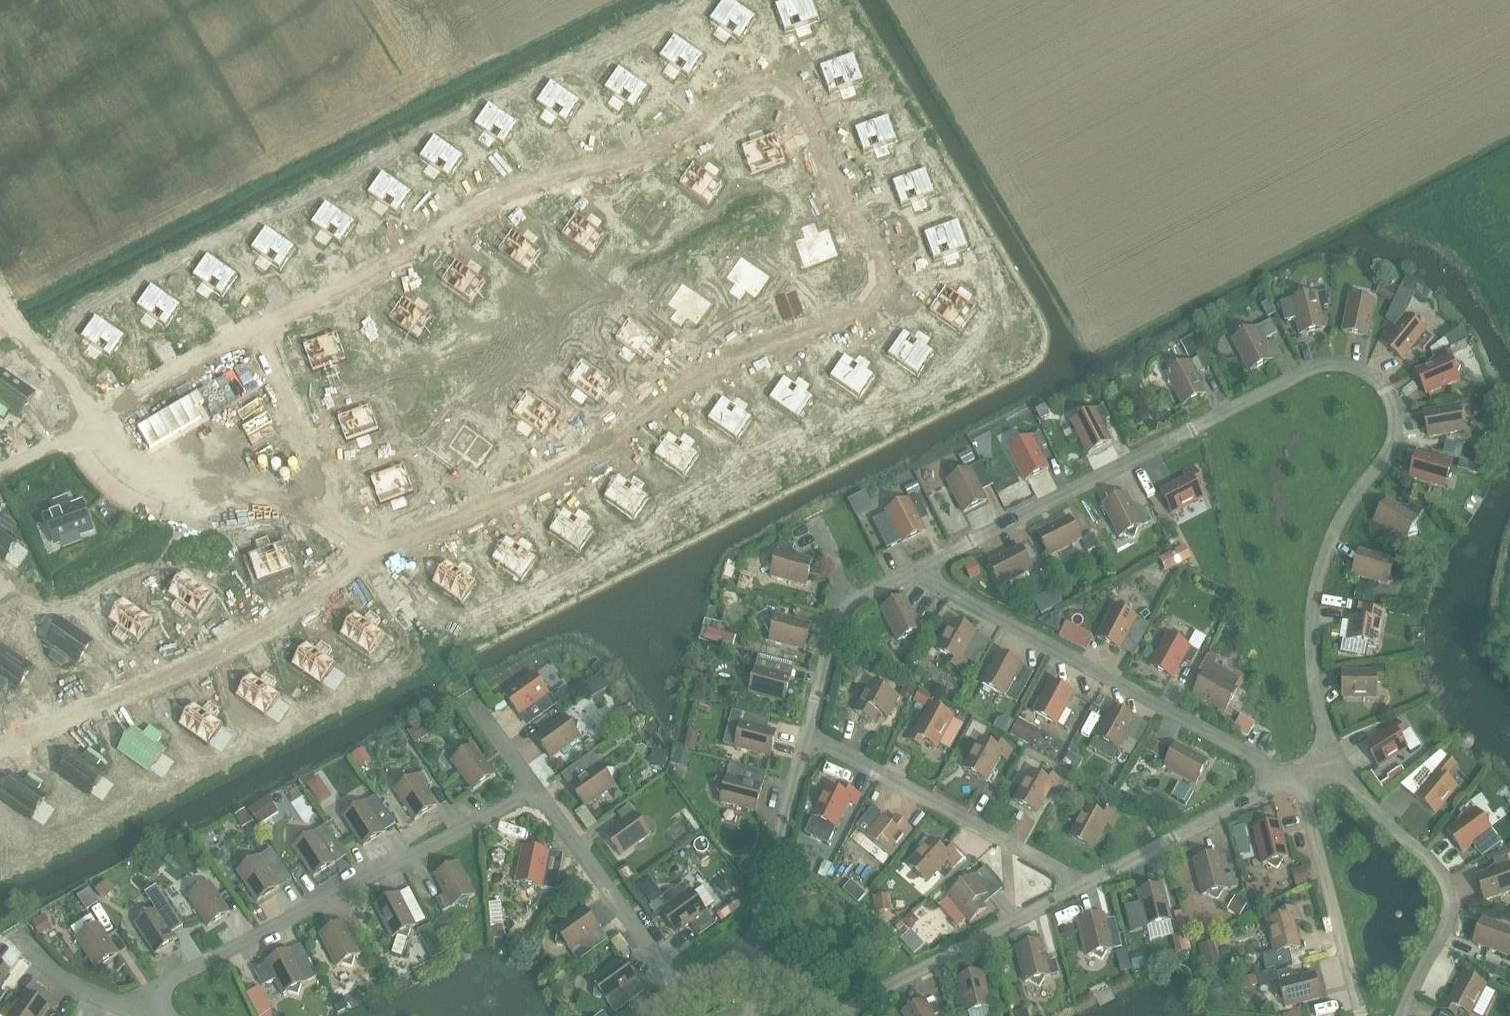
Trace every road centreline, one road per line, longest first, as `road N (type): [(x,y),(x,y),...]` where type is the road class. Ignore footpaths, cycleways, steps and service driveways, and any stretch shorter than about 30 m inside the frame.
road 1 (unknown): [(0,751),(235,646),(367,558),(575,464),(685,382),(845,318),(885,279),(836,194),(800,100),(775,86),(727,102),(644,156),(506,199),(320,303)]
road 2 (unknown): [(367,558),(312,517),(195,486),(114,446),(0,296)]
road 3 (unknown): [(256,333),(0,479)]

